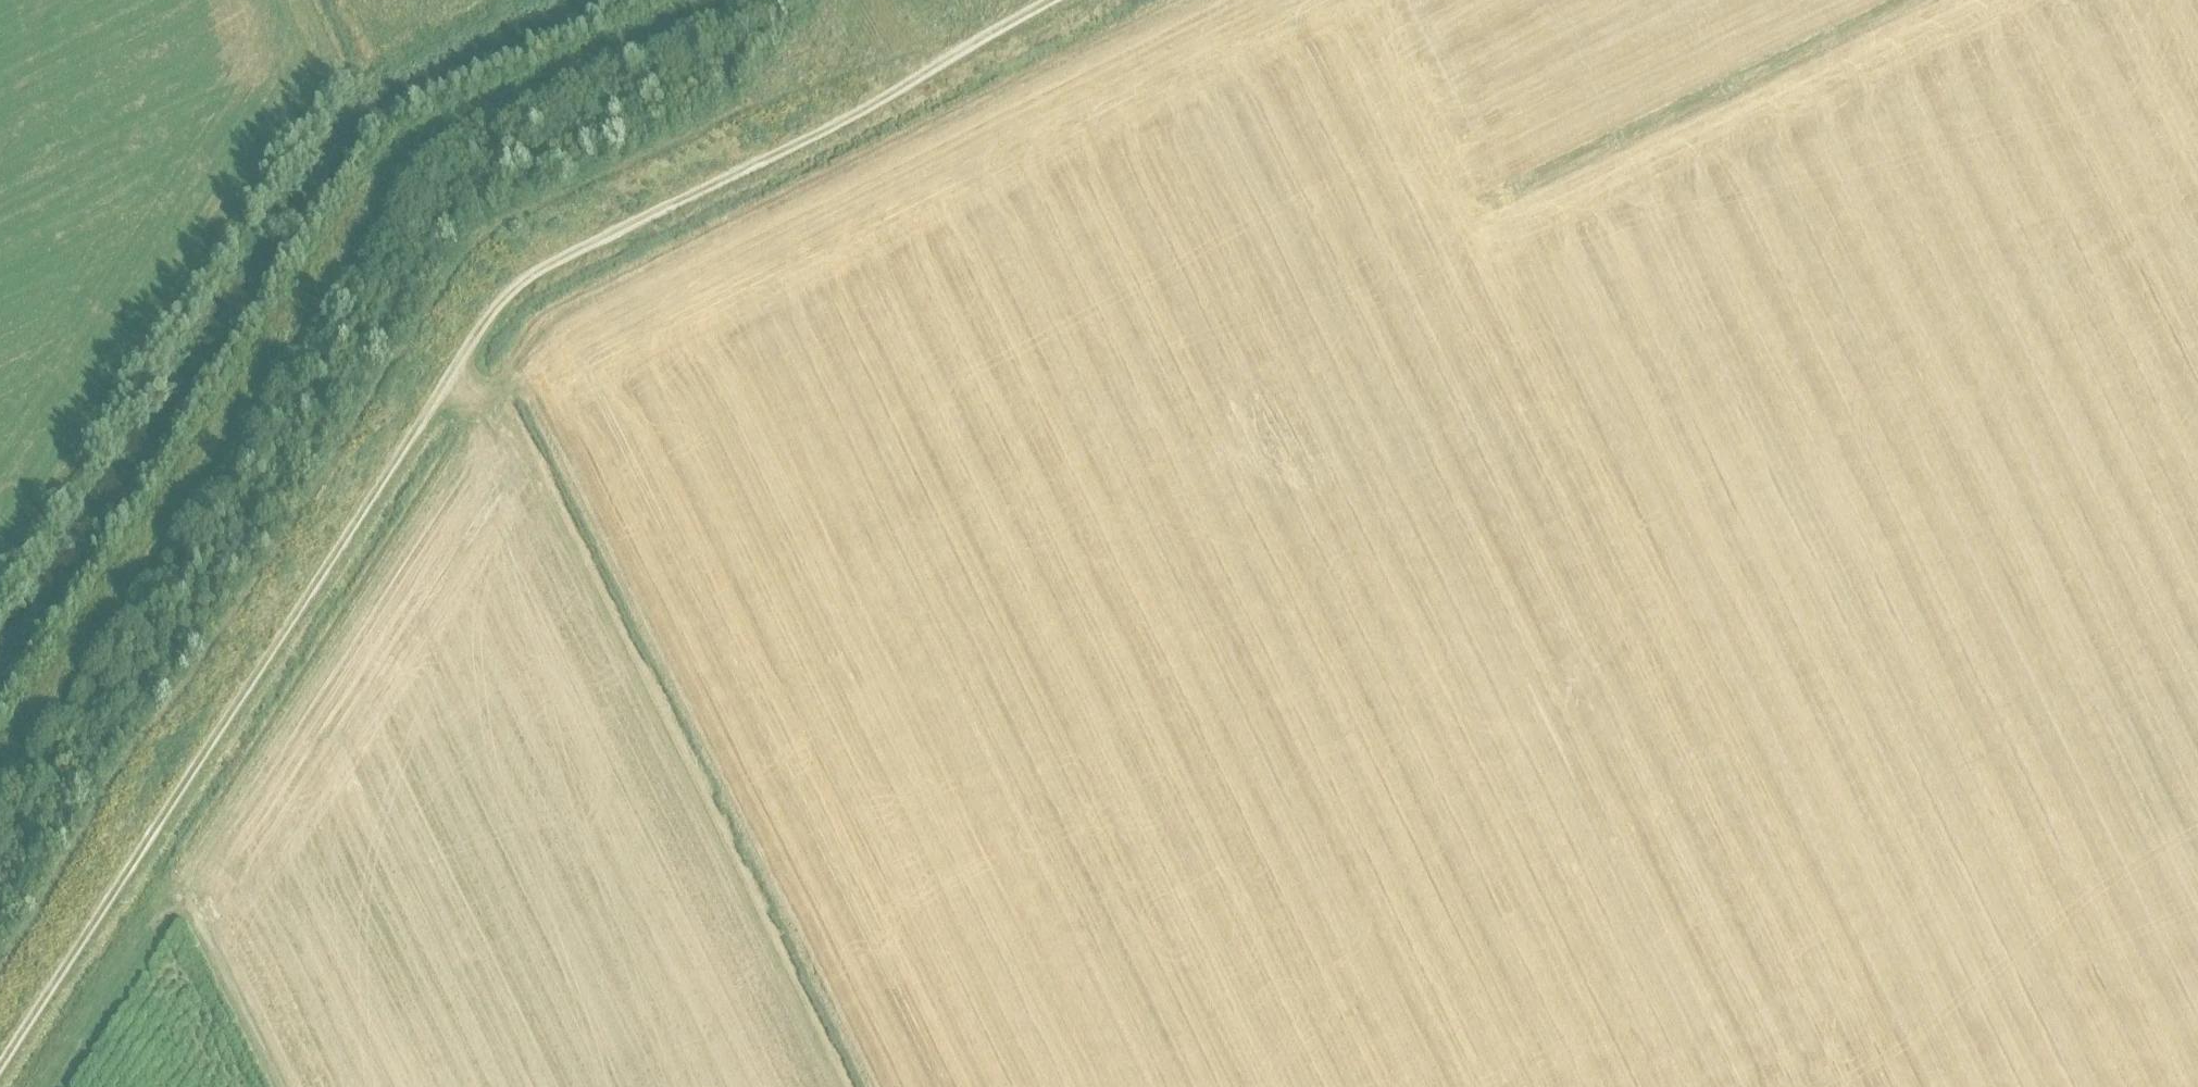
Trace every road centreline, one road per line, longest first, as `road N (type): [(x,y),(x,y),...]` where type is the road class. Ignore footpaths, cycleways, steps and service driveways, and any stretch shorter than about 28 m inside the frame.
road 1 (track): [(1053,0),(889,95),(522,280),(0,1076)]
road 2 (track): [(1933,0),(1493,205)]

